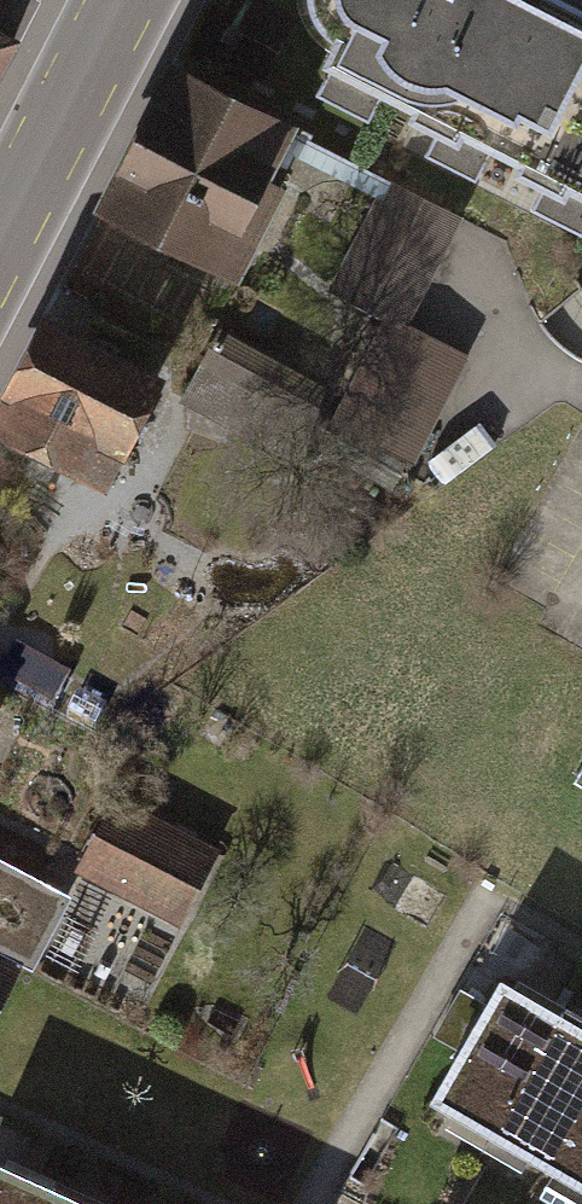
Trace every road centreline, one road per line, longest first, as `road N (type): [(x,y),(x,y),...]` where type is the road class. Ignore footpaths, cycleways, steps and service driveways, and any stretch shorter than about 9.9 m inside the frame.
road 1 (tertiary): [(0,227),(116,0)]

